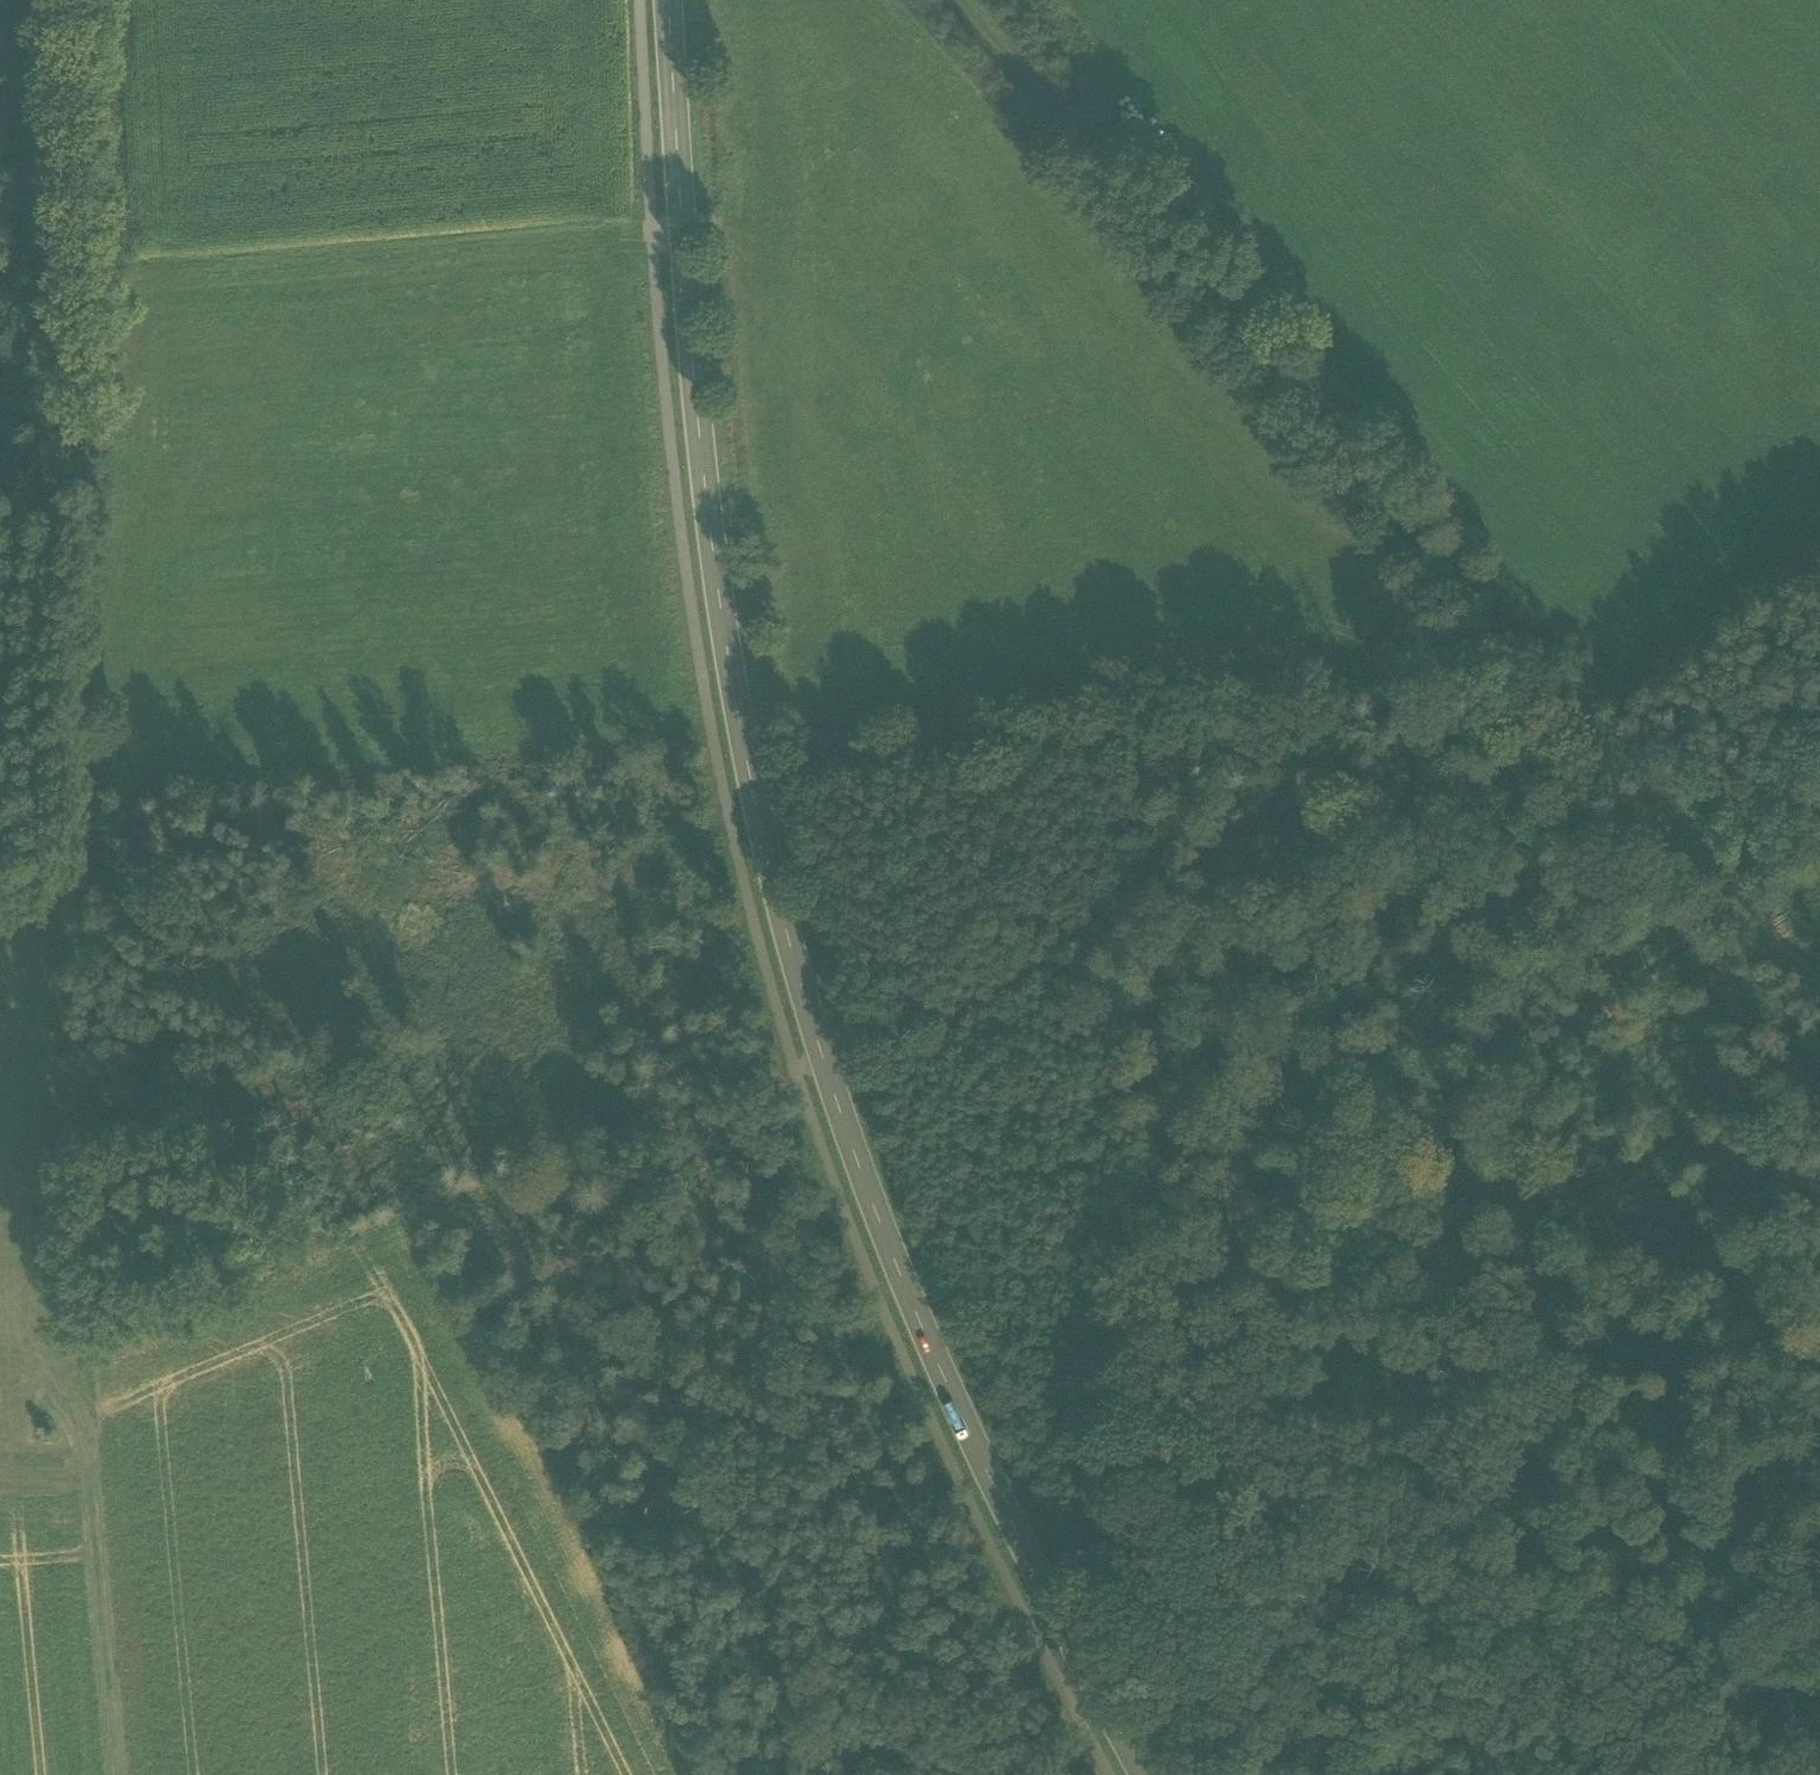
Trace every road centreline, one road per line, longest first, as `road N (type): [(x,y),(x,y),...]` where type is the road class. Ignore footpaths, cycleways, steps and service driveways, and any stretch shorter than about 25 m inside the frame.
road 1 (tertiary): [(668,0),(715,565),(745,753),(800,983),(912,1304),(1027,1554),(1143,1774)]
road 2 (track): [(960,0),(1819,1004)]
road 3 (track): [(90,1350),(85,1432),(118,1774)]

